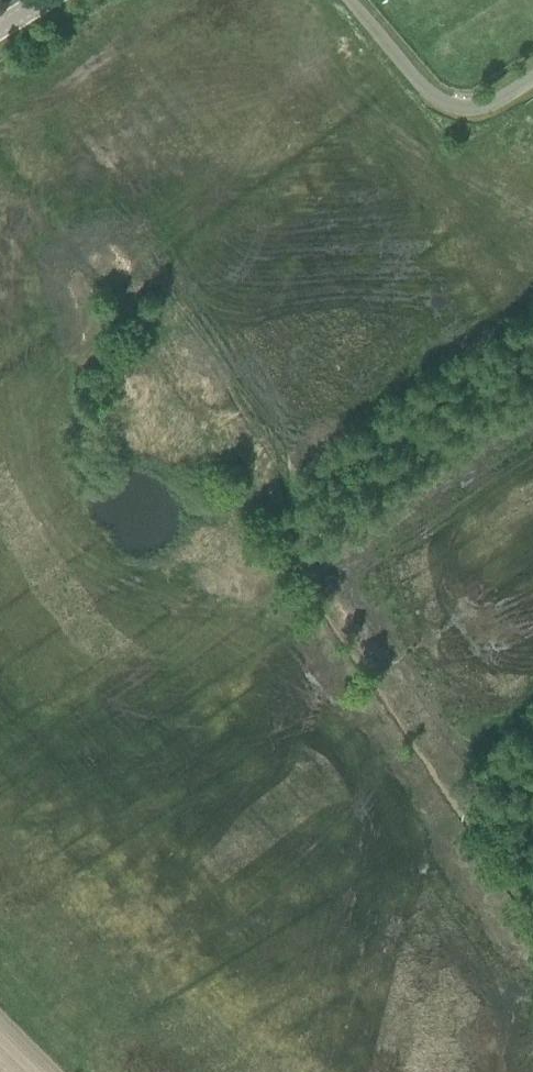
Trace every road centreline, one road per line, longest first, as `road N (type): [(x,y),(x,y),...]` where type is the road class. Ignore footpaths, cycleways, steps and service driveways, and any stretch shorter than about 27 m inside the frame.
road 1 (unclassified): [(349,0),(445,103),(490,105),(532,77)]

